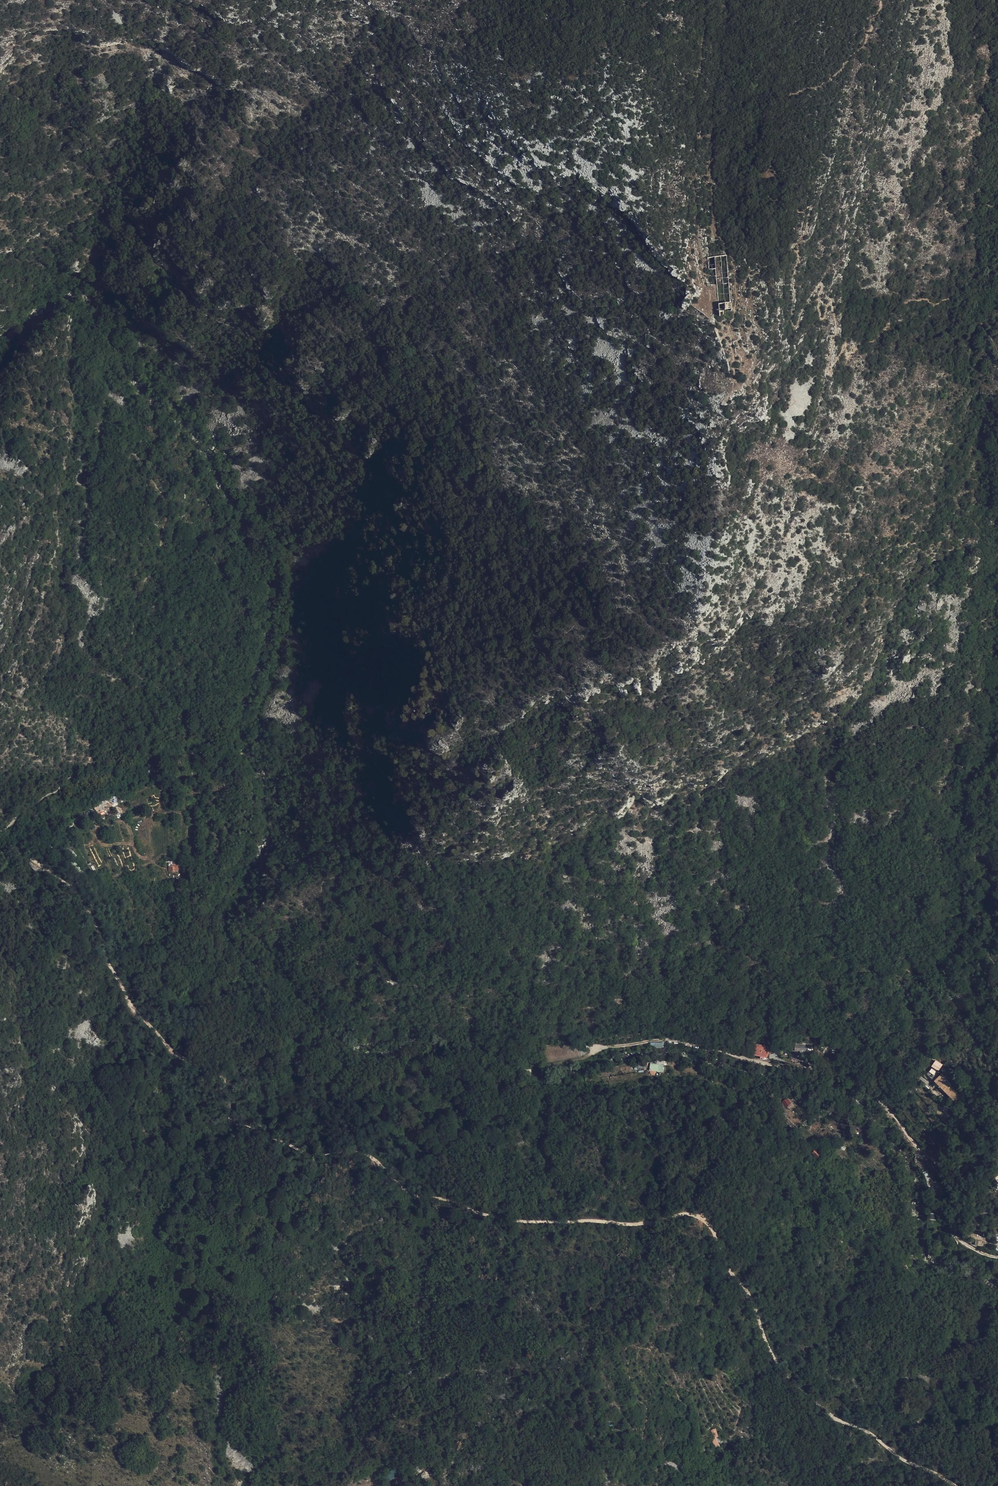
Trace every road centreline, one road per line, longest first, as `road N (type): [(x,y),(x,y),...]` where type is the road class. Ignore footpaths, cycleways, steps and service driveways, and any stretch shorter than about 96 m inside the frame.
road 1 (track): [(949,1485),(863,1428),(838,1422),(789,1380),(750,1294),(711,1227),(692,1213),(621,1225),(492,1219),(407,1194),(377,1160),(356,1152),(323,1156),(235,1123),(218,1069),(176,1051),(130,1006),(73,887)]
road 2 (residential): [(997,1259),(959,1235),(952,1177),(877,1094),(834,1071),(669,1041),(596,1049)]

